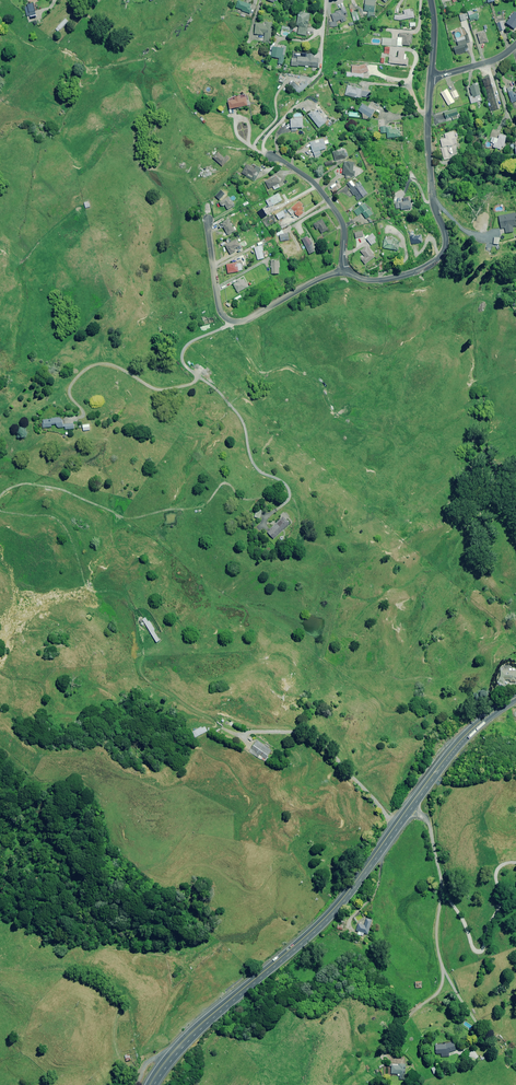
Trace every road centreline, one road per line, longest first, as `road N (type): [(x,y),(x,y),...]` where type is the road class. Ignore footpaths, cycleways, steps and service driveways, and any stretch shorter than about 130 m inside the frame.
road 1 (trunk): [(152,1084),(200,1025),(325,923),(408,807)]
road 2 (residential): [(430,77),(428,153),(443,253),(399,277),(366,281),(344,271)]
road 3 (residential): [(402,1024),(442,985),(441,881),(427,821),(408,807)]
road 4 (residential): [(344,271),(231,322),(216,298),(208,220)]
road 5 (trunk): [(408,807),(467,734),(515,697)]
road 6 (residential): [(270,156),(308,178),(333,206),(344,229),(344,271)]

